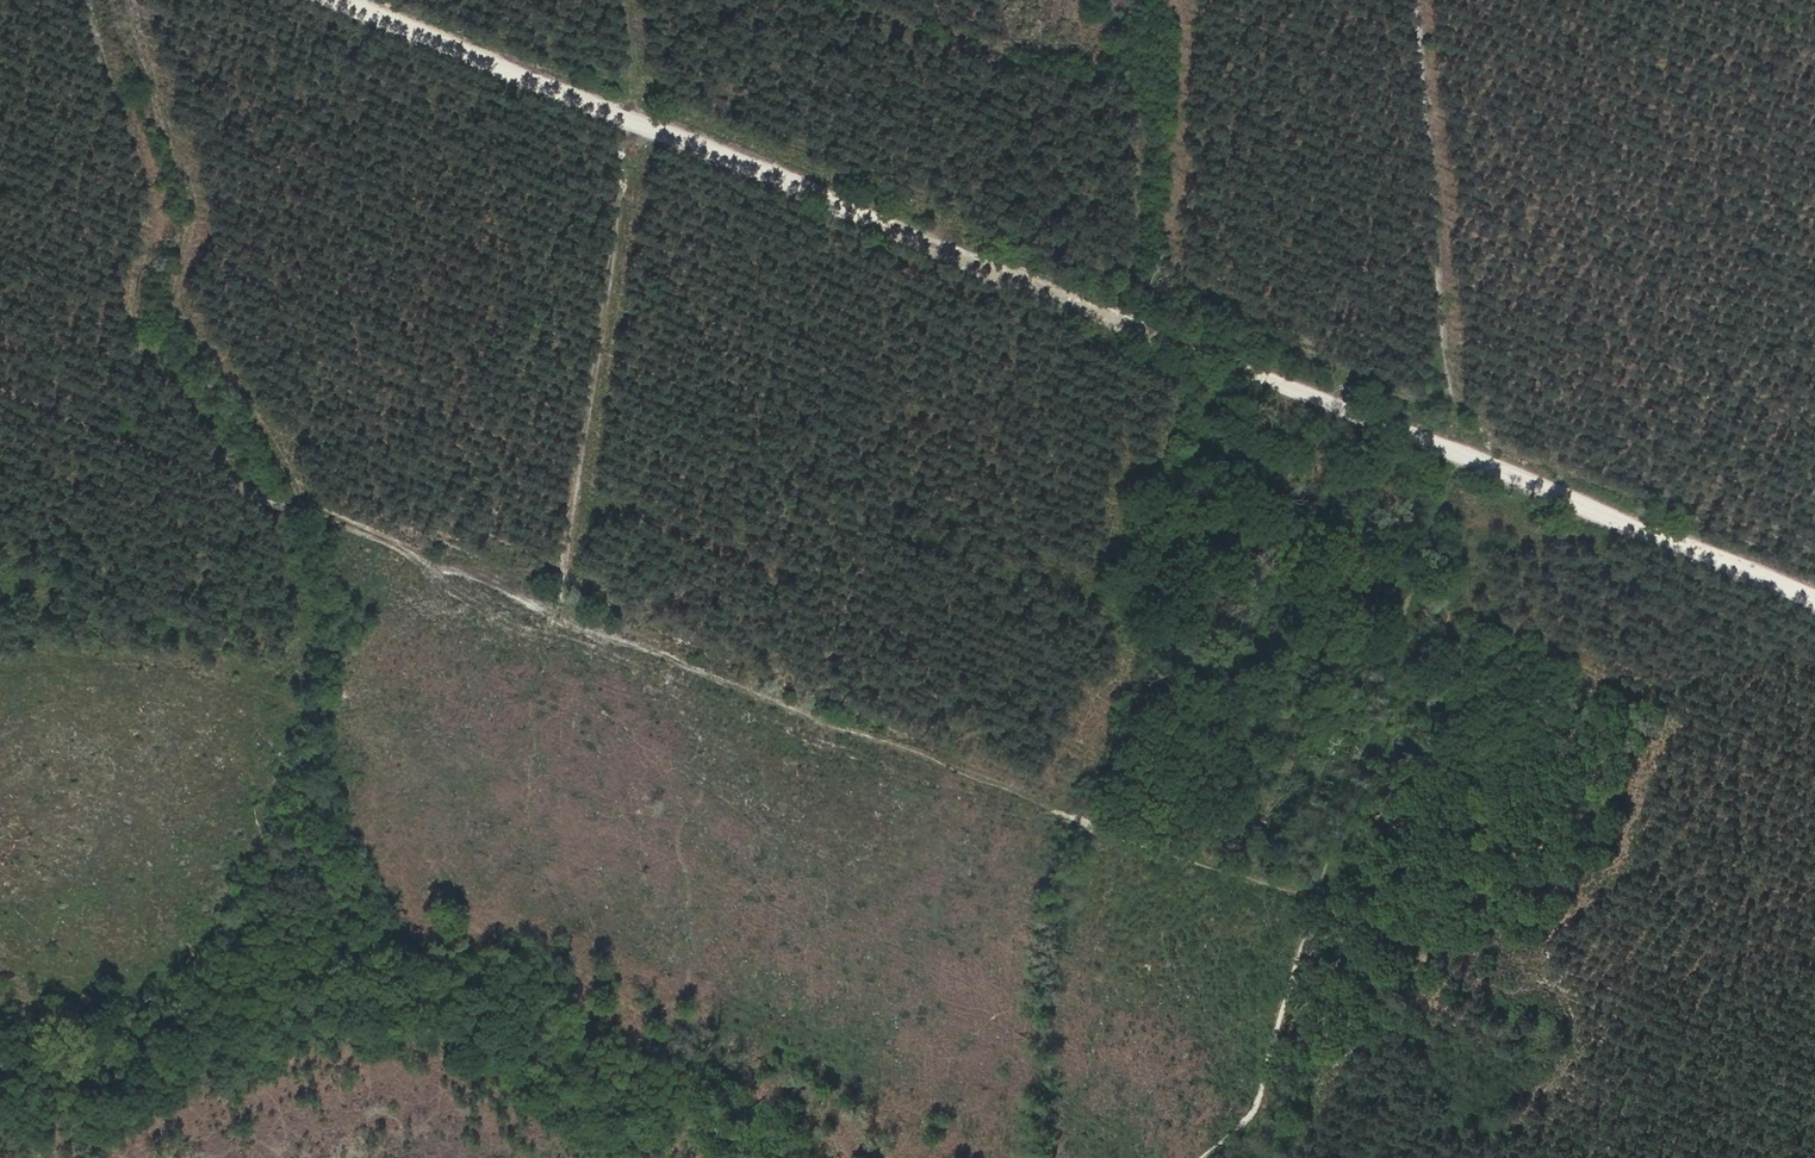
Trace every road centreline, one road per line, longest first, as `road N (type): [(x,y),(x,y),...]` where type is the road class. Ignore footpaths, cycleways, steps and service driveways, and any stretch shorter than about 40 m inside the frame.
road 1 (track): [(1814,598),(324,0)]
road 2 (track): [(1430,440),(1445,428),(1456,402),(1415,0)]
road 3 (track): [(630,125),(621,0)]

